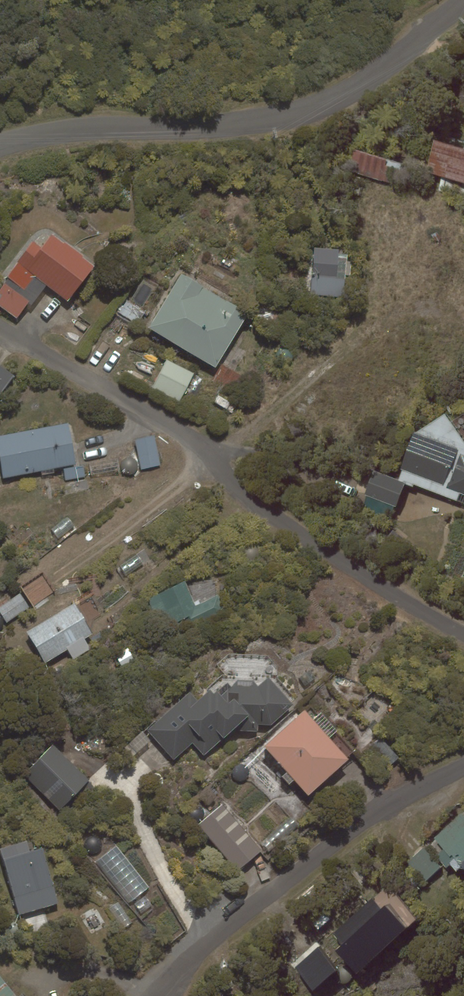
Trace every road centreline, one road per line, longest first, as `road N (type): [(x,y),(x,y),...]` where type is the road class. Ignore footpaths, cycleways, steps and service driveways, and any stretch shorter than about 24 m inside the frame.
road 1 (residential): [(463,634),(353,576),(249,498),(201,447),(0,326)]
road 2 (residential): [(0,150),(107,127),(253,124),(317,108),(368,80),(463,2)]
road 3 (residential): [(463,765),(382,807),(317,855),(155,995)]

